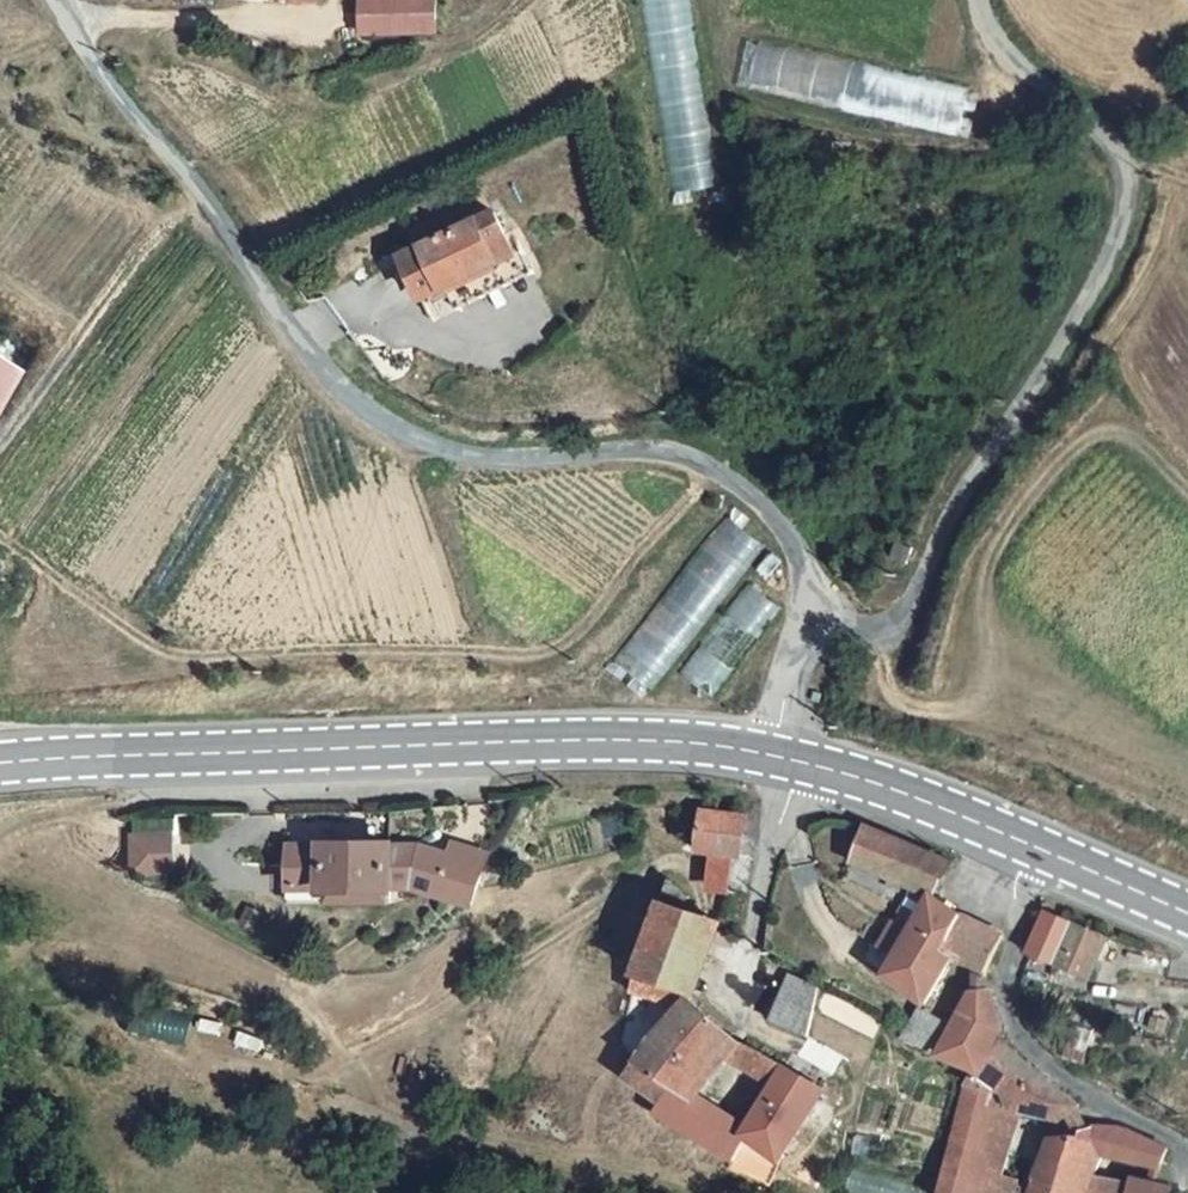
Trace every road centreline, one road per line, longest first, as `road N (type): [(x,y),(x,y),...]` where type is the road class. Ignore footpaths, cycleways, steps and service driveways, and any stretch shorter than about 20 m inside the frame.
road 1 (unclassified): [(55,0),(278,310),(360,405),(396,428),(477,456),(662,450),(694,458),(729,476),(777,519),(800,563),(808,614)]
road 2 (unclassified): [(981,0),(986,31),(1015,69),(1113,140),(1129,177),(1122,220),(1053,359),(944,528),(899,619),(870,630),(808,614)]
road 3 (secondary): [(770,754),(629,740),(0,763)]
road 4 (track): [(1187,492),(1132,435),(1100,434),(1079,445),(1036,491),(994,556),(978,694),(948,713),(896,697),(870,630)]
road 5 (secondary): [(1187,915),(944,809),(770,754)]
road 6 (track): [(199,193),(0,445)]
road 7 (unclassified): [(808,614),(770,754)]

